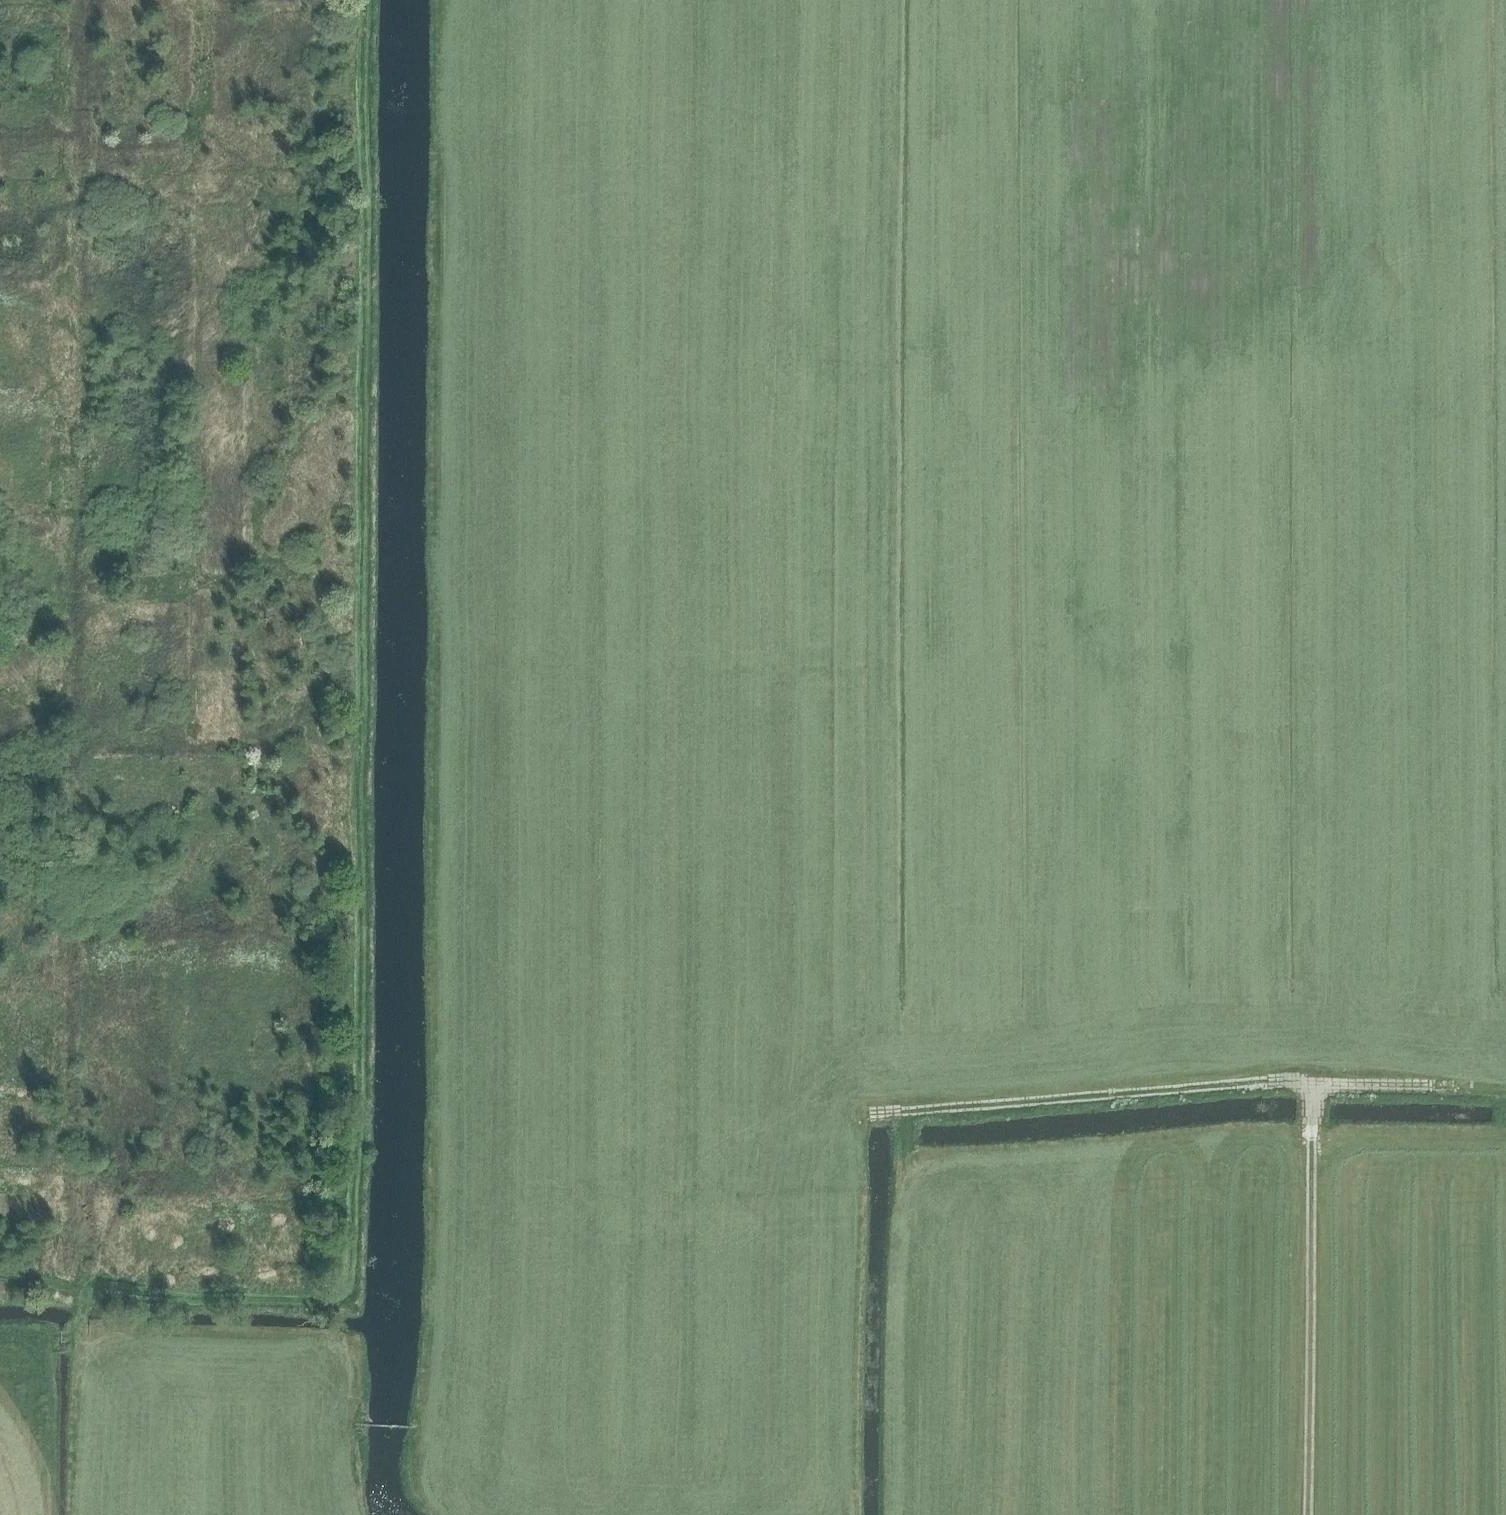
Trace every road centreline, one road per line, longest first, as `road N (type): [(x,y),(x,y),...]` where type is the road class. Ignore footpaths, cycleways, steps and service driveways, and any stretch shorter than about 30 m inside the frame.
road 1 (track): [(1474,1088),(1313,1083),(895,1113)]
road 2 (track): [(1310,1514),(1313,1083)]

